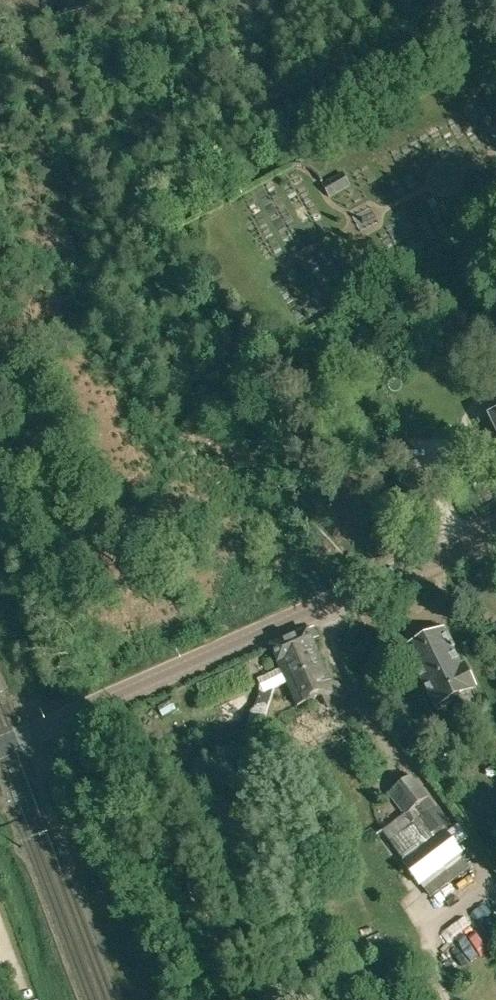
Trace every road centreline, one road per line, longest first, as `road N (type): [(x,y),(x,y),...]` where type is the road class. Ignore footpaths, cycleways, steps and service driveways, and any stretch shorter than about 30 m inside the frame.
road 1 (tertiary): [(0,745),(495,529)]

